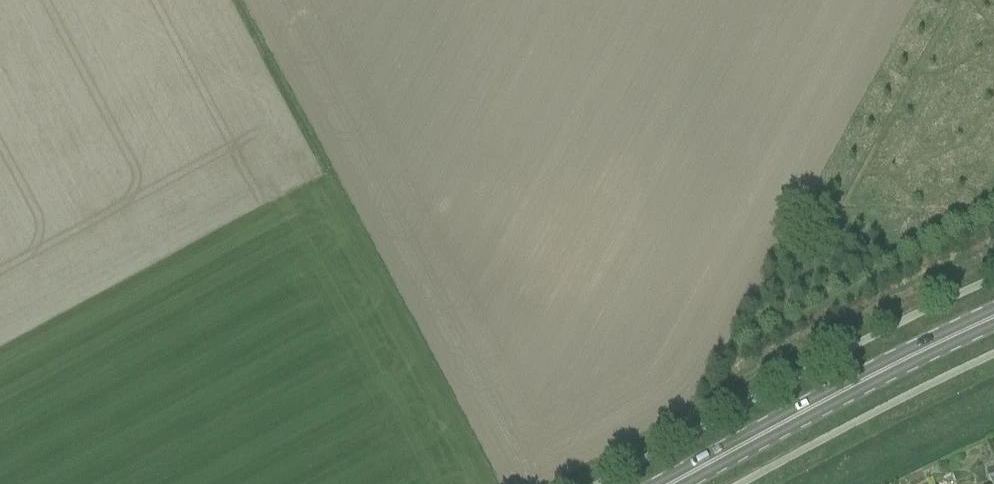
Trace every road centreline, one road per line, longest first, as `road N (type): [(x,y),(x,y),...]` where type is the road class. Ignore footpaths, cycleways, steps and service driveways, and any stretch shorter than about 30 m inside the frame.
road 1 (primary): [(655,483),(779,413),(993,311)]

